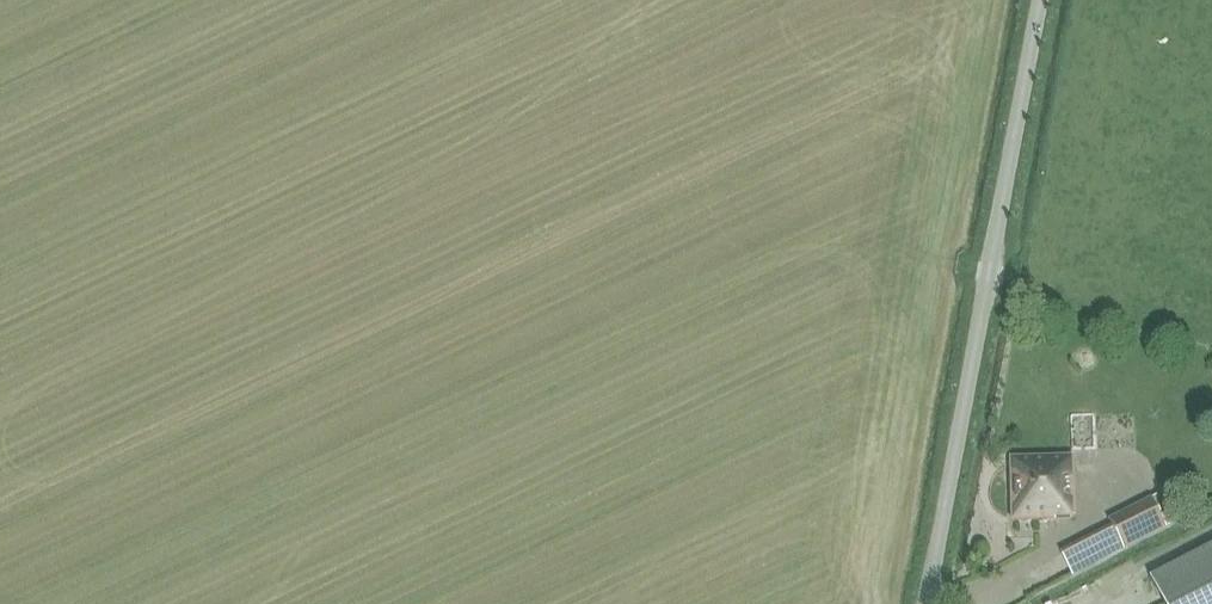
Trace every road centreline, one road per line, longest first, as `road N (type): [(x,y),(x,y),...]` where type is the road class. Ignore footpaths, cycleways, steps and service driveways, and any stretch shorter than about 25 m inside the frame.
road 1 (unclassified): [(926,603),(1033,0)]

